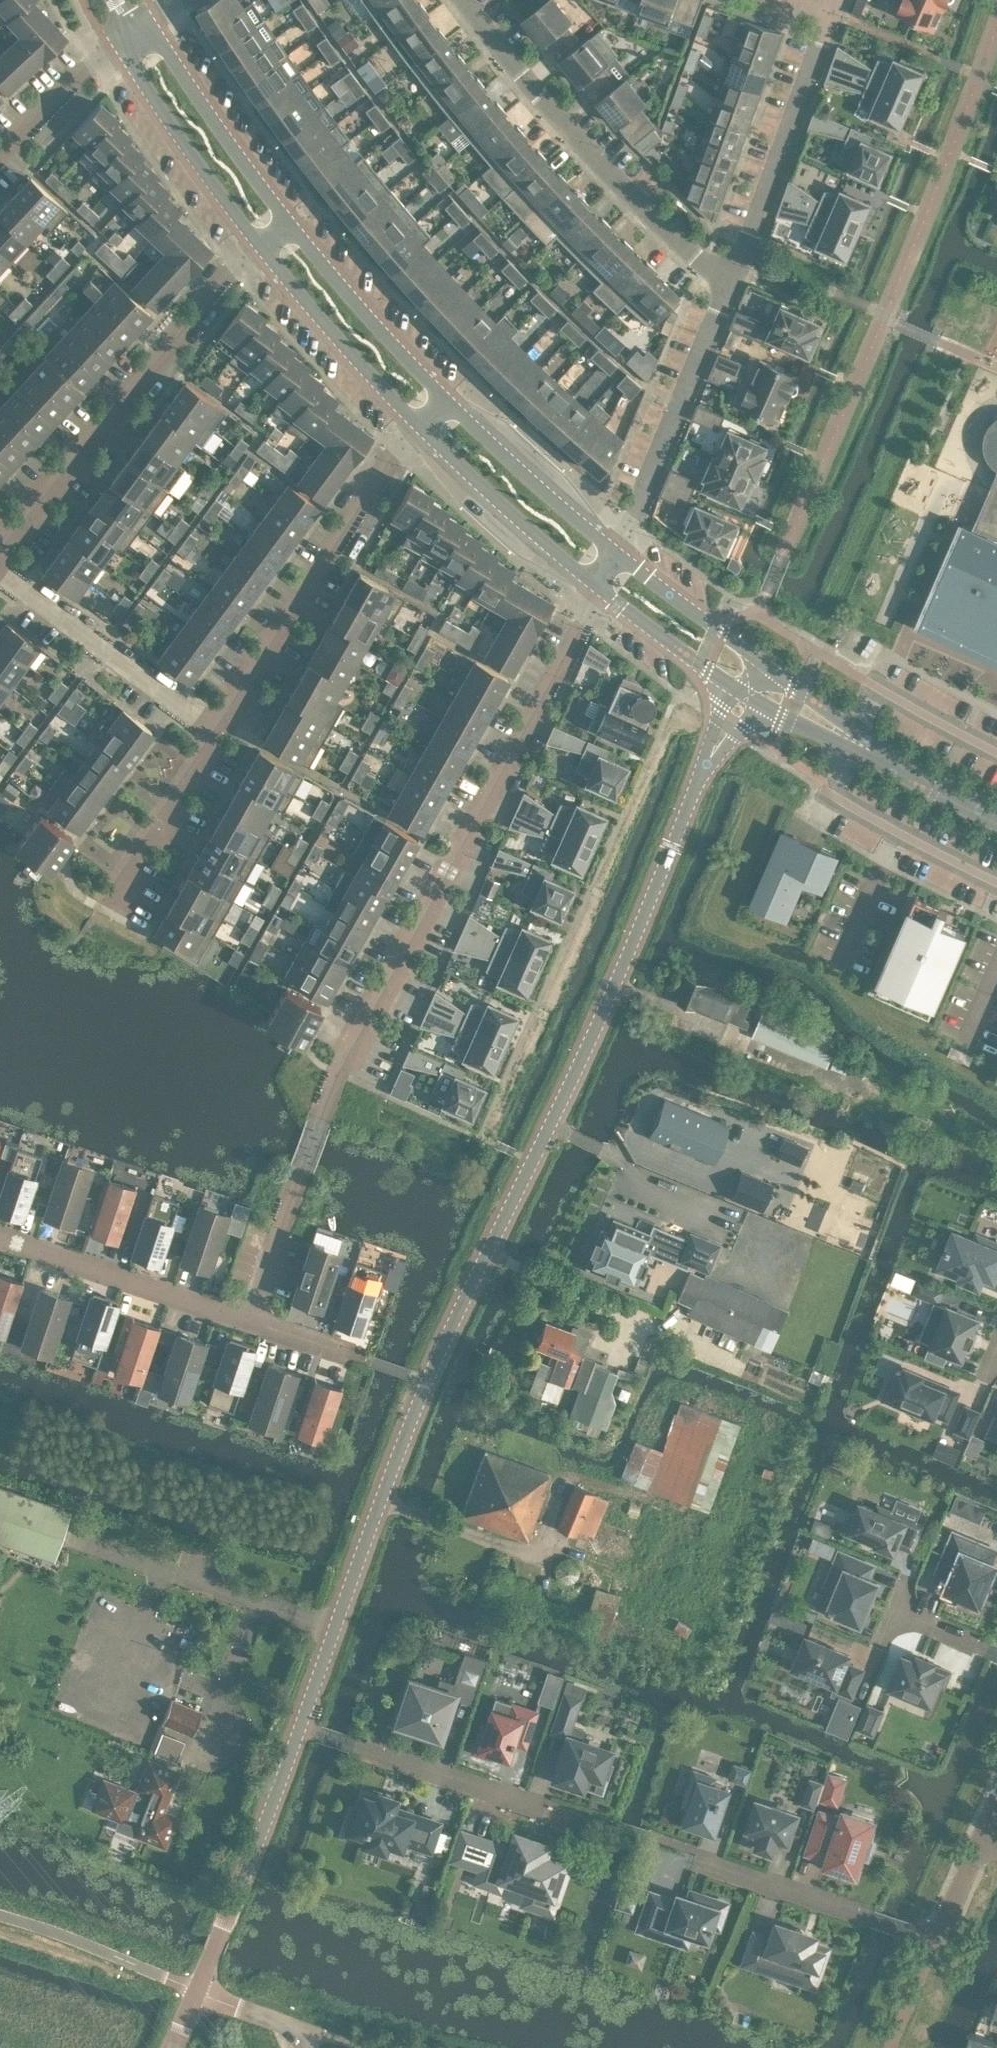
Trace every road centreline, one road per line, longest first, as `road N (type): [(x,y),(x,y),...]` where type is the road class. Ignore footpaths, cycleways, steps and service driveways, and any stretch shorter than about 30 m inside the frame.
road 1 (tertiary): [(302,1724),(454,1320),(578,1067),(718,736),(743,696)]
road 2 (residential): [(249,1321),(334,1080),(597,591)]
road 3 (residential): [(106,892),(412,426)]
road 4 (residential): [(0,555),(259,248)]
road 5 (residential): [(727,280),(556,120),(458,0)]
road 6 (tertiary): [(173,2047),(302,1724)]
road 7 (residential): [(302,1724),(601,1819)]
road 8 (residential): [(646,1835),(935,1938)]
road 9 (residential): [(618,554),(727,280)]
road 10 (residential): [(727,280),(831,7)]
road 11 (residential): [(249,1321),(0,1241)]
road 12 (tertiary): [(412,426),(597,591)]
road 13 (tertiary): [(259,248),(412,426)]
road 14 (tertiary): [(447,398),(292,223)]
road 15 (tertiary): [(618,554),(447,398)]
road 16 (tertiary): [(292,223),(173,47)]
road 17 (tertiary): [(134,81),(259,248)]
road 18 (residential): [(0,151),(92,66),(140,37)]
road 19 (tertiary): [(762,663),(618,554)]
road 20 (tertiary): [(597,591),(743,696)]
road 21 (tertiary): [(902,769),(762,663)]
road 22 (tertiary): [(743,696),(902,769)]
road 23 (residential): [(368,1360),(249,1321)]

